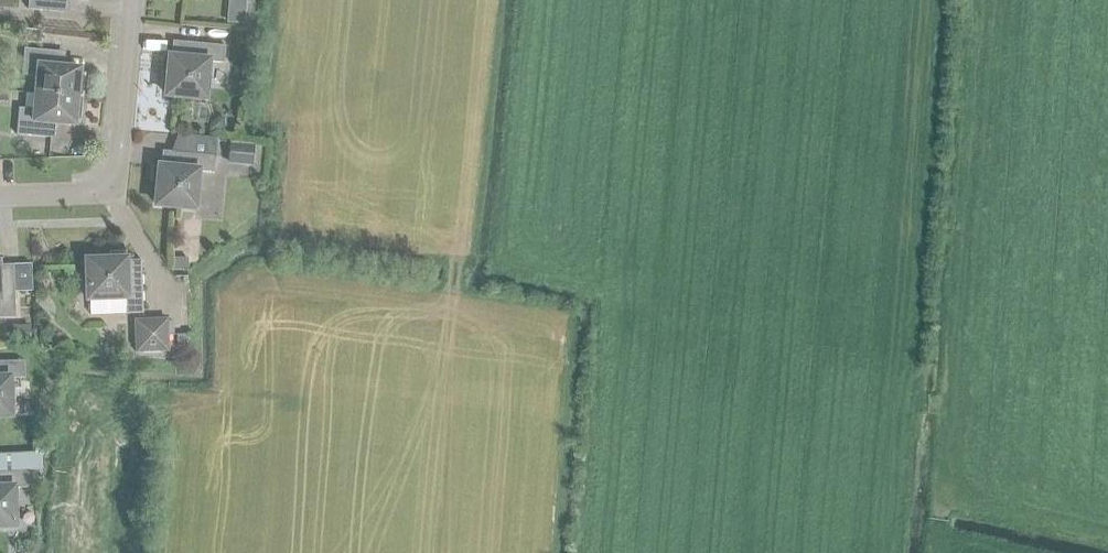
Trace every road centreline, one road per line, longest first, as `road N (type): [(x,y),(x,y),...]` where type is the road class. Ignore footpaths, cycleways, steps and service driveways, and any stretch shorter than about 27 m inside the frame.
road 1 (residential): [(0,194),(82,192),(113,173),(132,0)]

